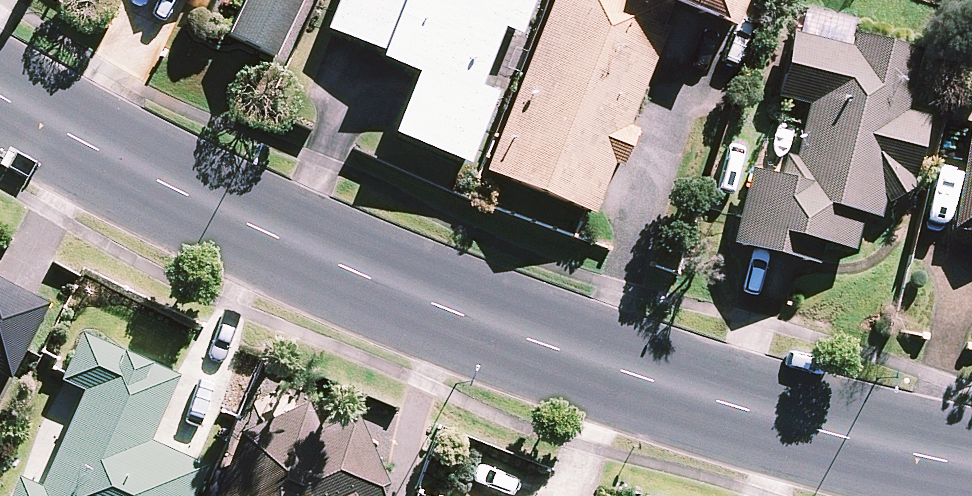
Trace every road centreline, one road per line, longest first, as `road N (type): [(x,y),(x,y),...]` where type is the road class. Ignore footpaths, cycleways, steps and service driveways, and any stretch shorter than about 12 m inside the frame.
road 1 (tertiary): [(971,469),(744,412),(523,338),(315,255),(116,161),(0,95)]

